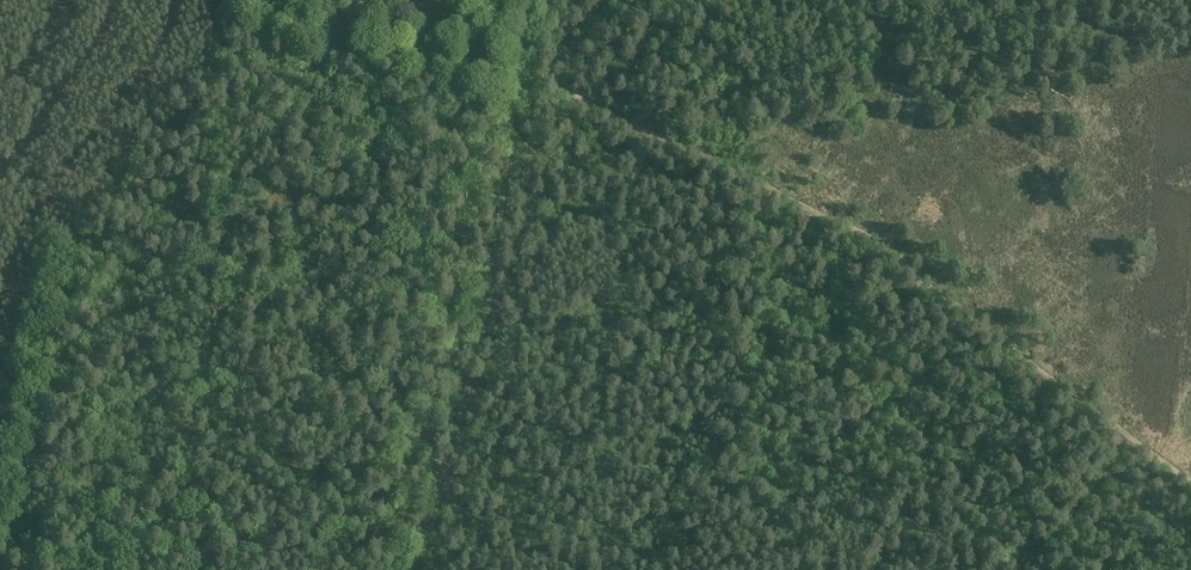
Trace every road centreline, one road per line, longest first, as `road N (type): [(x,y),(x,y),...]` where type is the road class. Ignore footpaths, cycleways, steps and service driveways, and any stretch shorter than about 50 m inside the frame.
road 1 (track): [(528,67),(620,119),(878,235),(1190,476)]
road 2 (track): [(528,67),(478,376),(416,569)]

